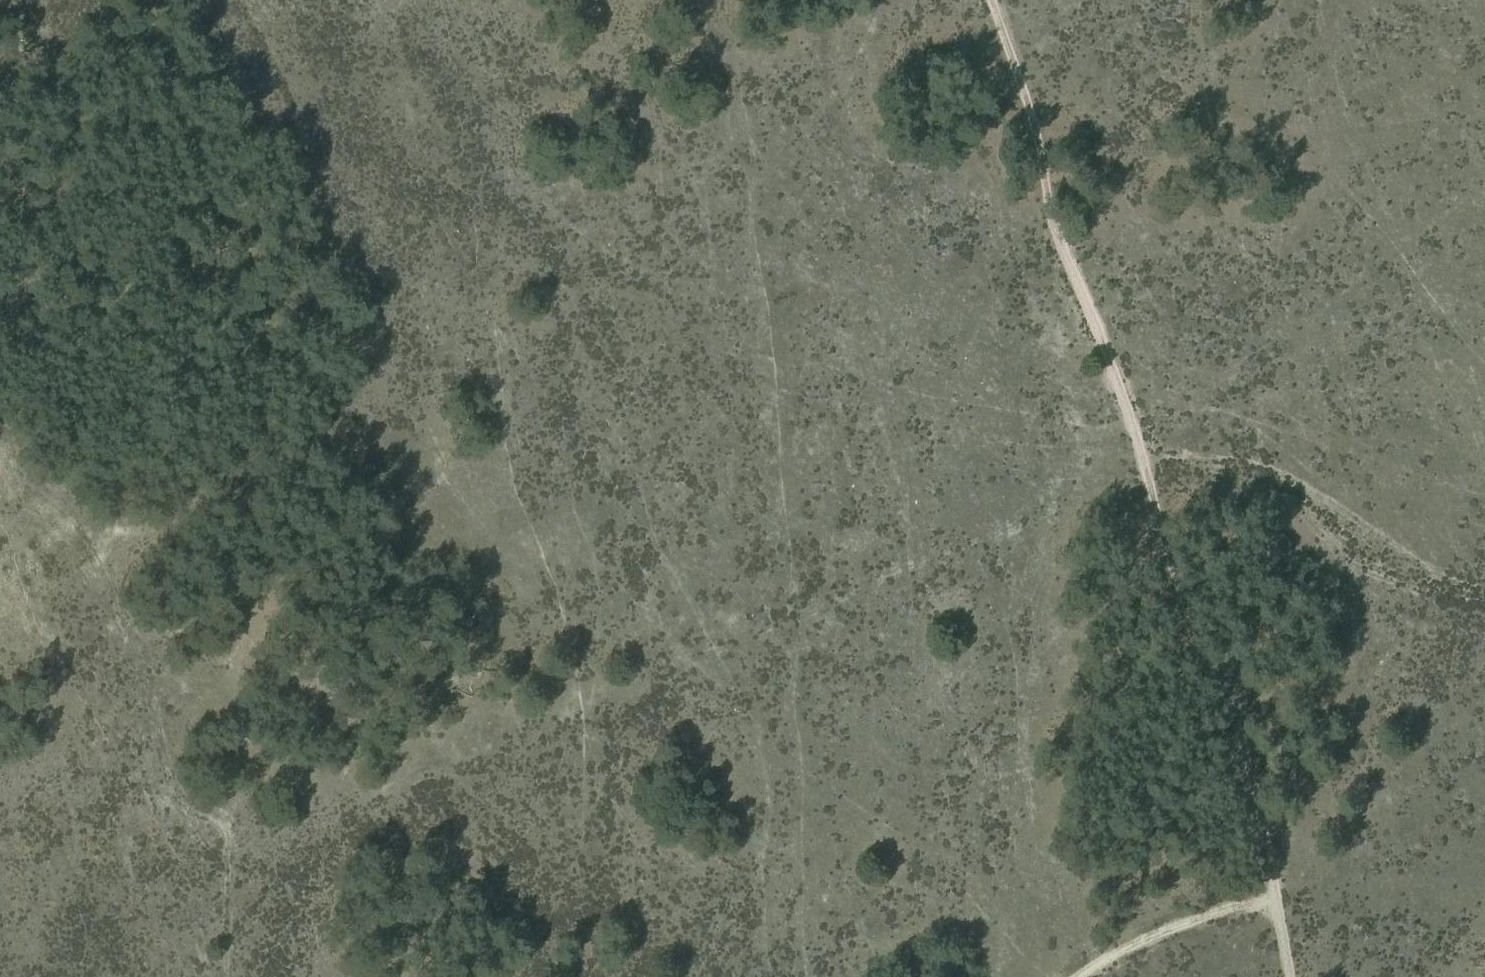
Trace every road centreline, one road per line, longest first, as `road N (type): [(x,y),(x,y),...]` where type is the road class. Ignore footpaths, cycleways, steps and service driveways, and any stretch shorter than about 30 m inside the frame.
road 1 (track): [(990,0),(1043,161),(1049,231),(1235,709),(1276,900)]
road 2 (track): [(1077,976),(1133,942),(1194,918),(1276,900)]

